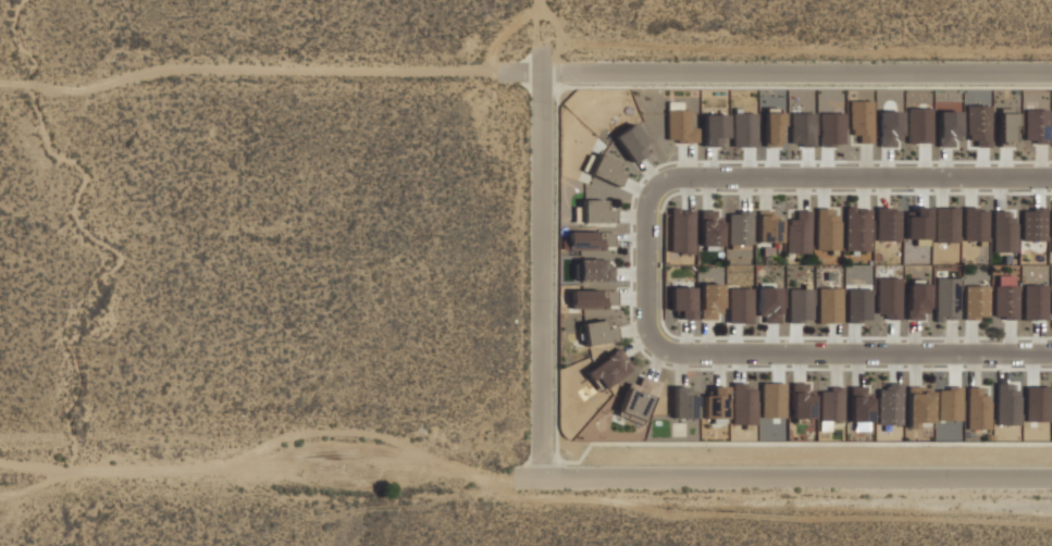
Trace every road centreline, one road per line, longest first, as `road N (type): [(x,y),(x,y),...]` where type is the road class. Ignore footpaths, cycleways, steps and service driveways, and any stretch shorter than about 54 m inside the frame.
road 1 (residential): [(1051,353),(679,353),(663,348),(647,324),(645,239),(657,184),(683,177),(1051,177)]
road 2 (track): [(545,481),(0,481)]
road 3 (track): [(540,73),(165,70),(61,92),(0,82)]
road 4 (residential): [(1051,76),(540,73)]
road 5 (residential): [(1051,481),(545,481)]
road 6 (residential): [(540,73),(545,481)]

